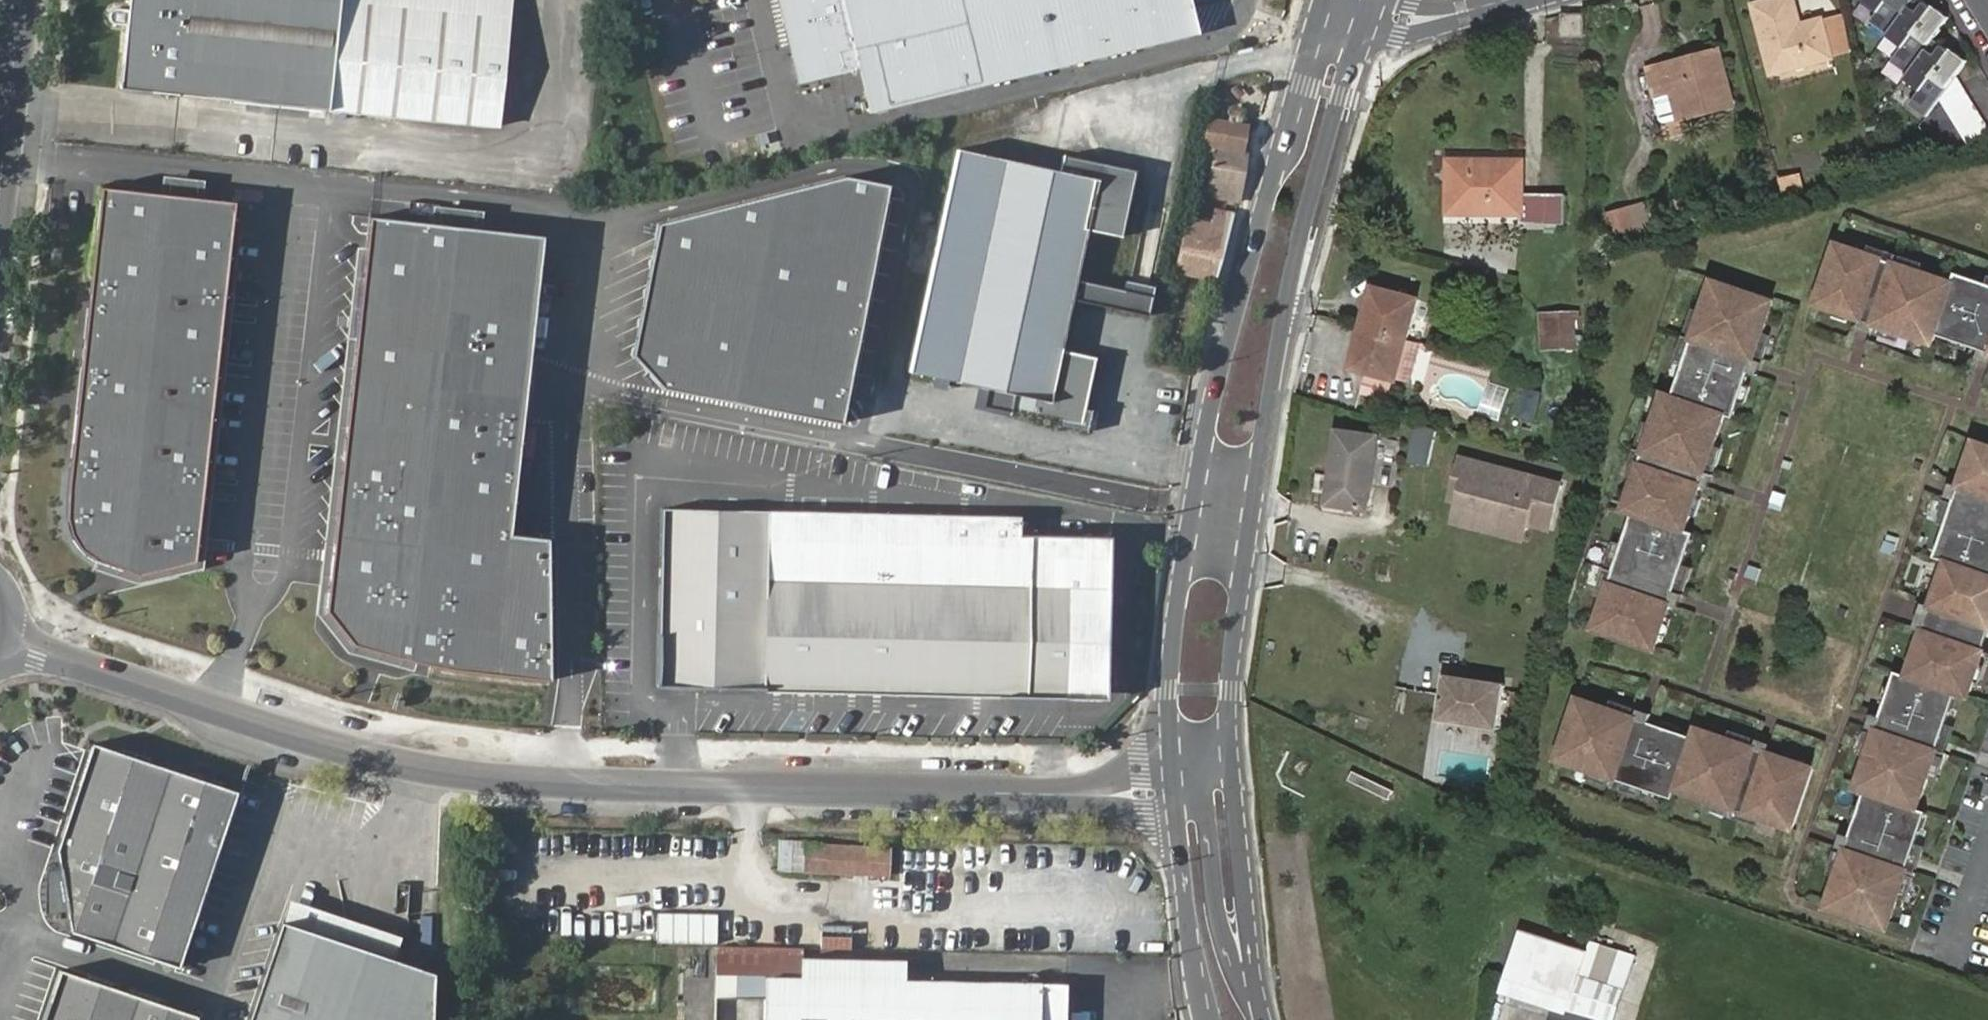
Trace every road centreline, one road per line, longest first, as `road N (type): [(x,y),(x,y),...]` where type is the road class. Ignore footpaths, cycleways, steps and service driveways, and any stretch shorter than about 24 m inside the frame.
road 1 (residential): [(5,633),(302,736),(429,766),(543,781),(1175,792)]
road 2 (tertiary): [(1327,0),(1208,430),(1172,688),(1175,792)]
road 3 (tertiary): [(1231,751),(1242,596),(1282,325),(1374,6)]
road 4 (tertiary): [(1266,1019),(1244,908),(1231,751)]
road 5 (unclassified): [(1260,1019),(1216,909),(1207,817),(1175,792)]
road 6 (residential): [(27,0),(0,248)]
road 7 (tertiary): [(1175,792),(1188,909),(1212,1019)]
road 8 (residential): [(1504,0),(1405,19),(1374,6)]

